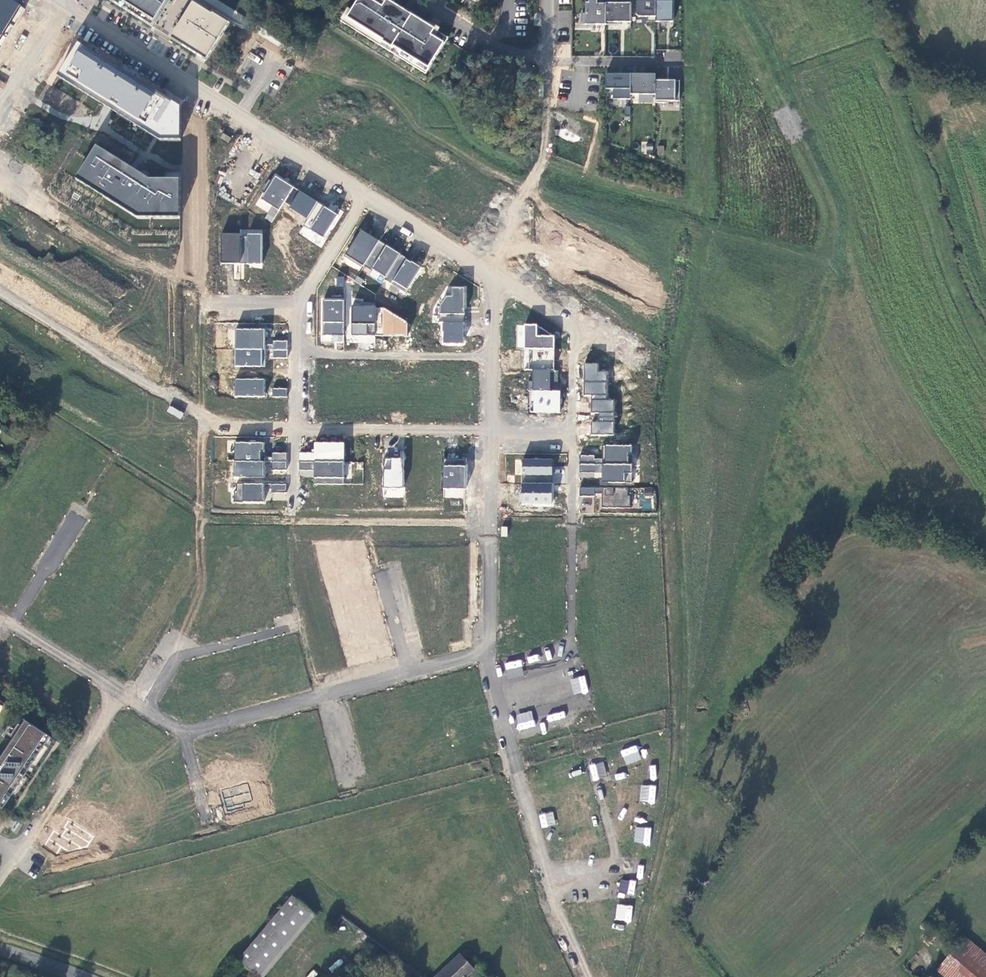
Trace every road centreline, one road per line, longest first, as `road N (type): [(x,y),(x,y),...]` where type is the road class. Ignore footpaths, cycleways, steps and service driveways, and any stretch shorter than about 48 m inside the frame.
road 1 (residential): [(66,7),(366,196)]
road 2 (unclassified): [(472,263),(545,162),(548,63)]
road 3 (residential): [(487,431),(484,654)]
road 4 (residential): [(333,876),(550,895)]
road 5 (residential): [(503,726),(583,706),(576,681),(571,662),(492,683)]
road 6 (residential): [(127,912),(333,876)]
road 7 (residential): [(292,428),(487,431)]
road 8 (residential): [(14,852),(116,690)]
road 9 (residential): [(489,274),(647,374)]
road 10 (residential): [(148,711),(179,655),(291,627)]
road 11 (residential): [(503,726),(550,895)]
road 12 (residential): [(327,695),(484,654)]
road 13 (residential): [(489,274),(487,431)]
road 14 (residential): [(154,388),(76,522)]
road 15 (residential): [(183,735),(327,695)]
road 16 (residential): [(154,388),(223,427),(292,428)]
road 17 (residential): [(415,0),(490,43),(548,63)]
road 18 (residential): [(683,64),(548,63)]
road 19 (residential): [(366,196),(296,309)]
road 20 (residential): [(44,314),(154,388)]
road 21 (residential): [(366,196),(472,263)]
road 22 (residential): [(11,624),(116,690)]
road 23 (residential): [(11,624),(76,522)]

